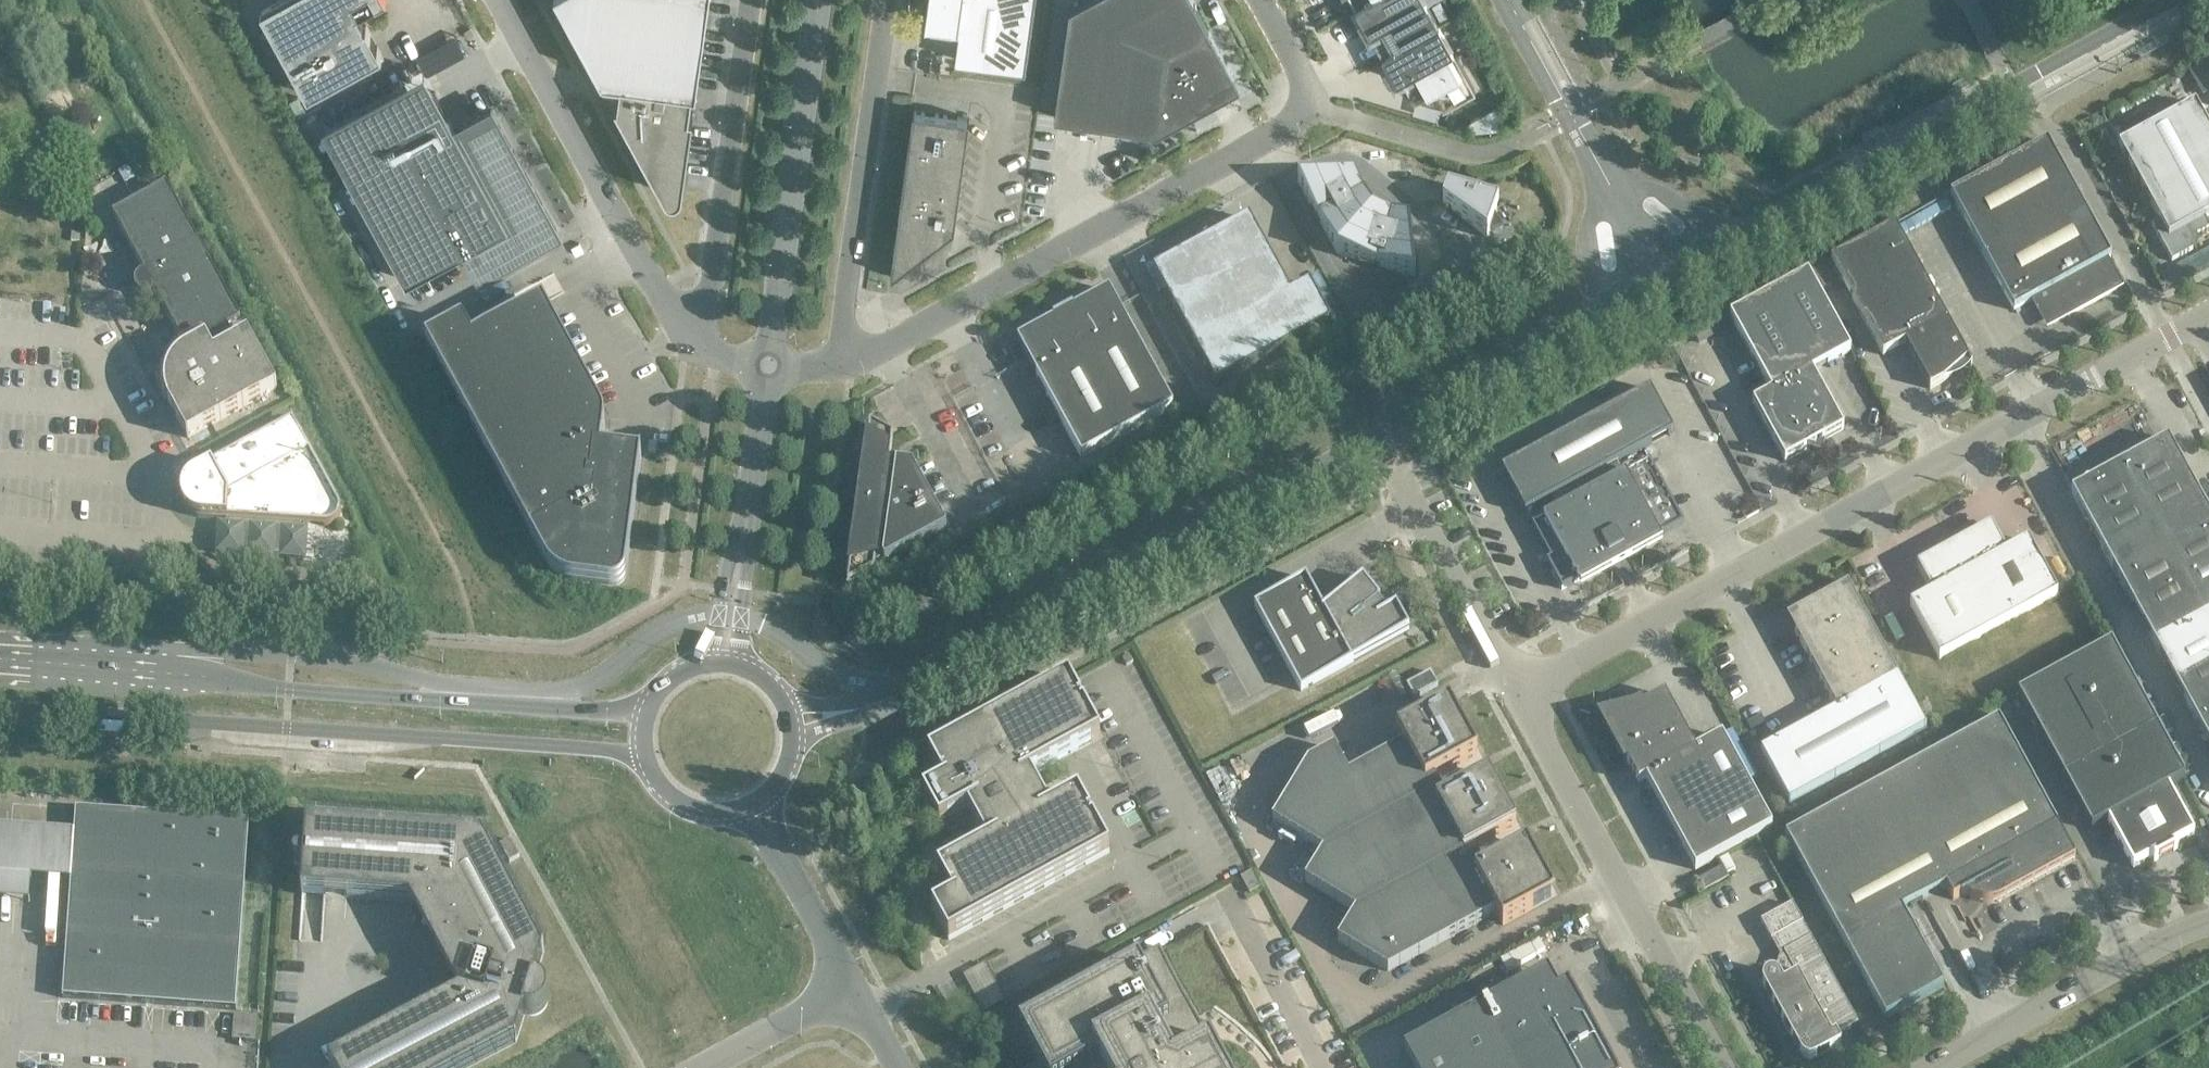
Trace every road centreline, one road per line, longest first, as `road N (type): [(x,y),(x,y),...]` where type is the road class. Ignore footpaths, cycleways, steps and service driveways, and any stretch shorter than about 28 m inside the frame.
road 1 (unclassified): [(2208,316),(1519,696)]
road 2 (tertiary): [(661,687),(595,711),(289,690),(125,660),(0,652)]
road 3 (tertiary): [(0,708),(596,749),(630,757),(651,772)]
road 4 (unclassified): [(851,363),(1318,109),(1258,0)]
road 5 (unclassified): [(1720,1067),(1519,696)]
road 6 (unclassified): [(687,342),(497,0)]
road 7 (unclassified): [(768,365),(818,0)]
road 8 (unclassified): [(851,363),(845,291),(886,0)]
road 9 (unclassified): [(687,342),(707,311),(750,0)]
road 10 (tertiary): [(1941,1067),(2182,935)]
road 11 (unclassified): [(1519,696),(1394,480)]
road 12 (tertiary): [(853,994),(751,803)]
road 13 (unclassified): [(743,539),(768,365)]
road 14 (tertiary): [(751,803),(785,767),(791,728),(776,692),(743,667)]
road 15 (unclassified): [(853,994),(708,1067)]
road 16 (unclassified): [(743,539),(730,546),(711,643),(696,665)]
road 17 (unclassified): [(743,667),(743,539)]

